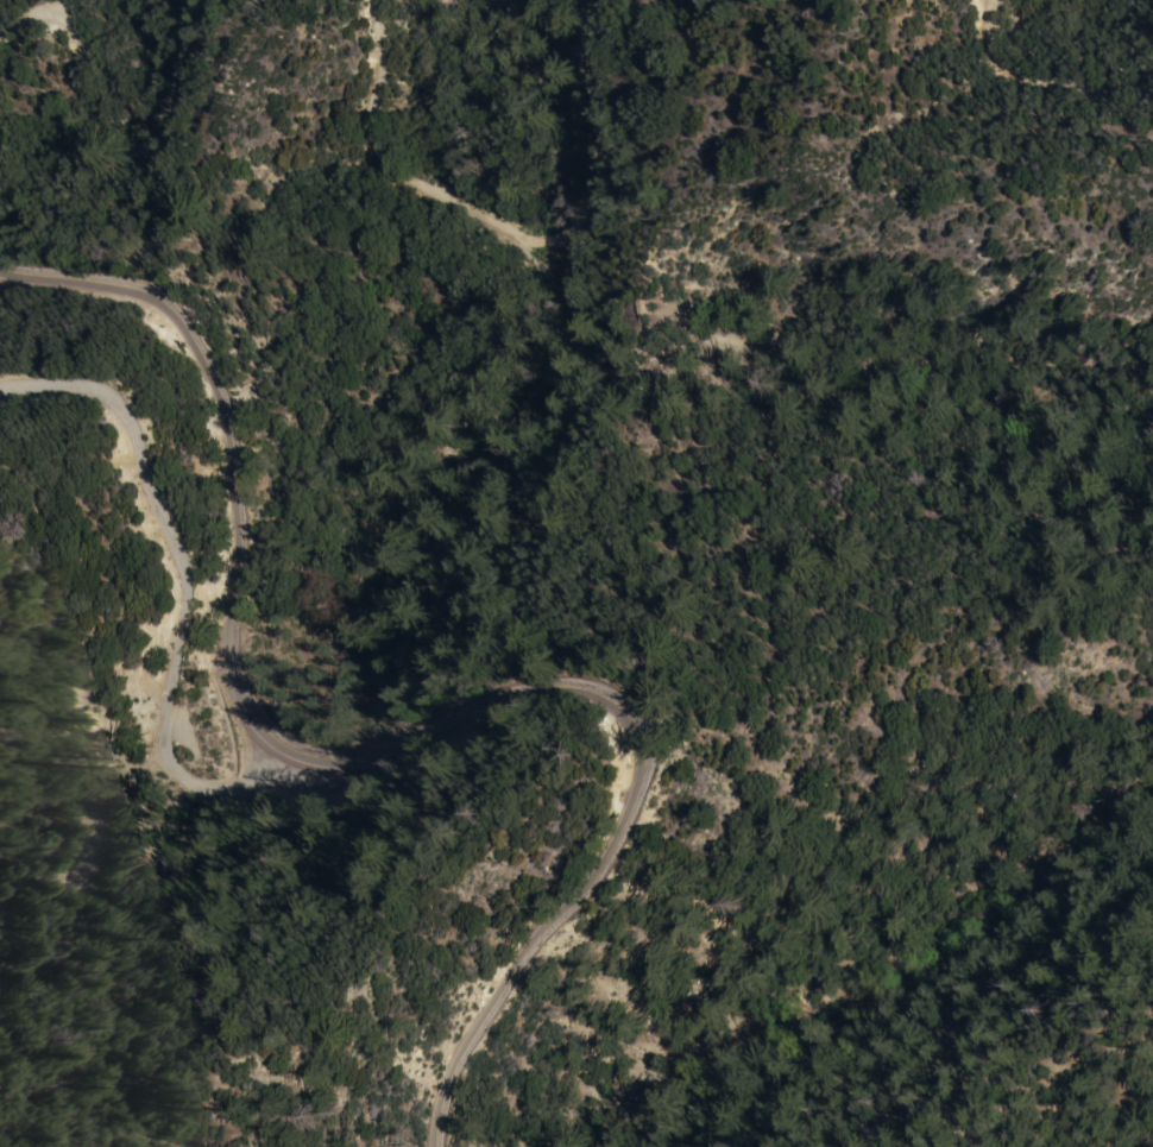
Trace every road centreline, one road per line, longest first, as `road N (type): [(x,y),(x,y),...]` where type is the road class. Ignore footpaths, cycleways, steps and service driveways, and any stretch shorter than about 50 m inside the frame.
road 1 (tertiary): [(423,1146),(426,1101),(454,1035),(524,935),(569,895),(616,819),(630,771),(622,717),(596,695),(555,686),(500,698),(391,750),(333,761),(278,748),(238,704),(219,668),(214,629),(227,537),(204,385),(187,333),(165,307),(136,290),(0,271)]
road 2 (track): [(588,0),(579,39),(585,175),(554,239),(535,245),(500,235),(380,163),(371,132),(383,77),(373,0)]
road 3 (track): [(183,0),(176,68),(151,115),(132,125),(57,23),(37,18),(0,38)]
road 4 (track): [(1152,76),(1096,94),(1020,80),(994,62),(994,0)]

